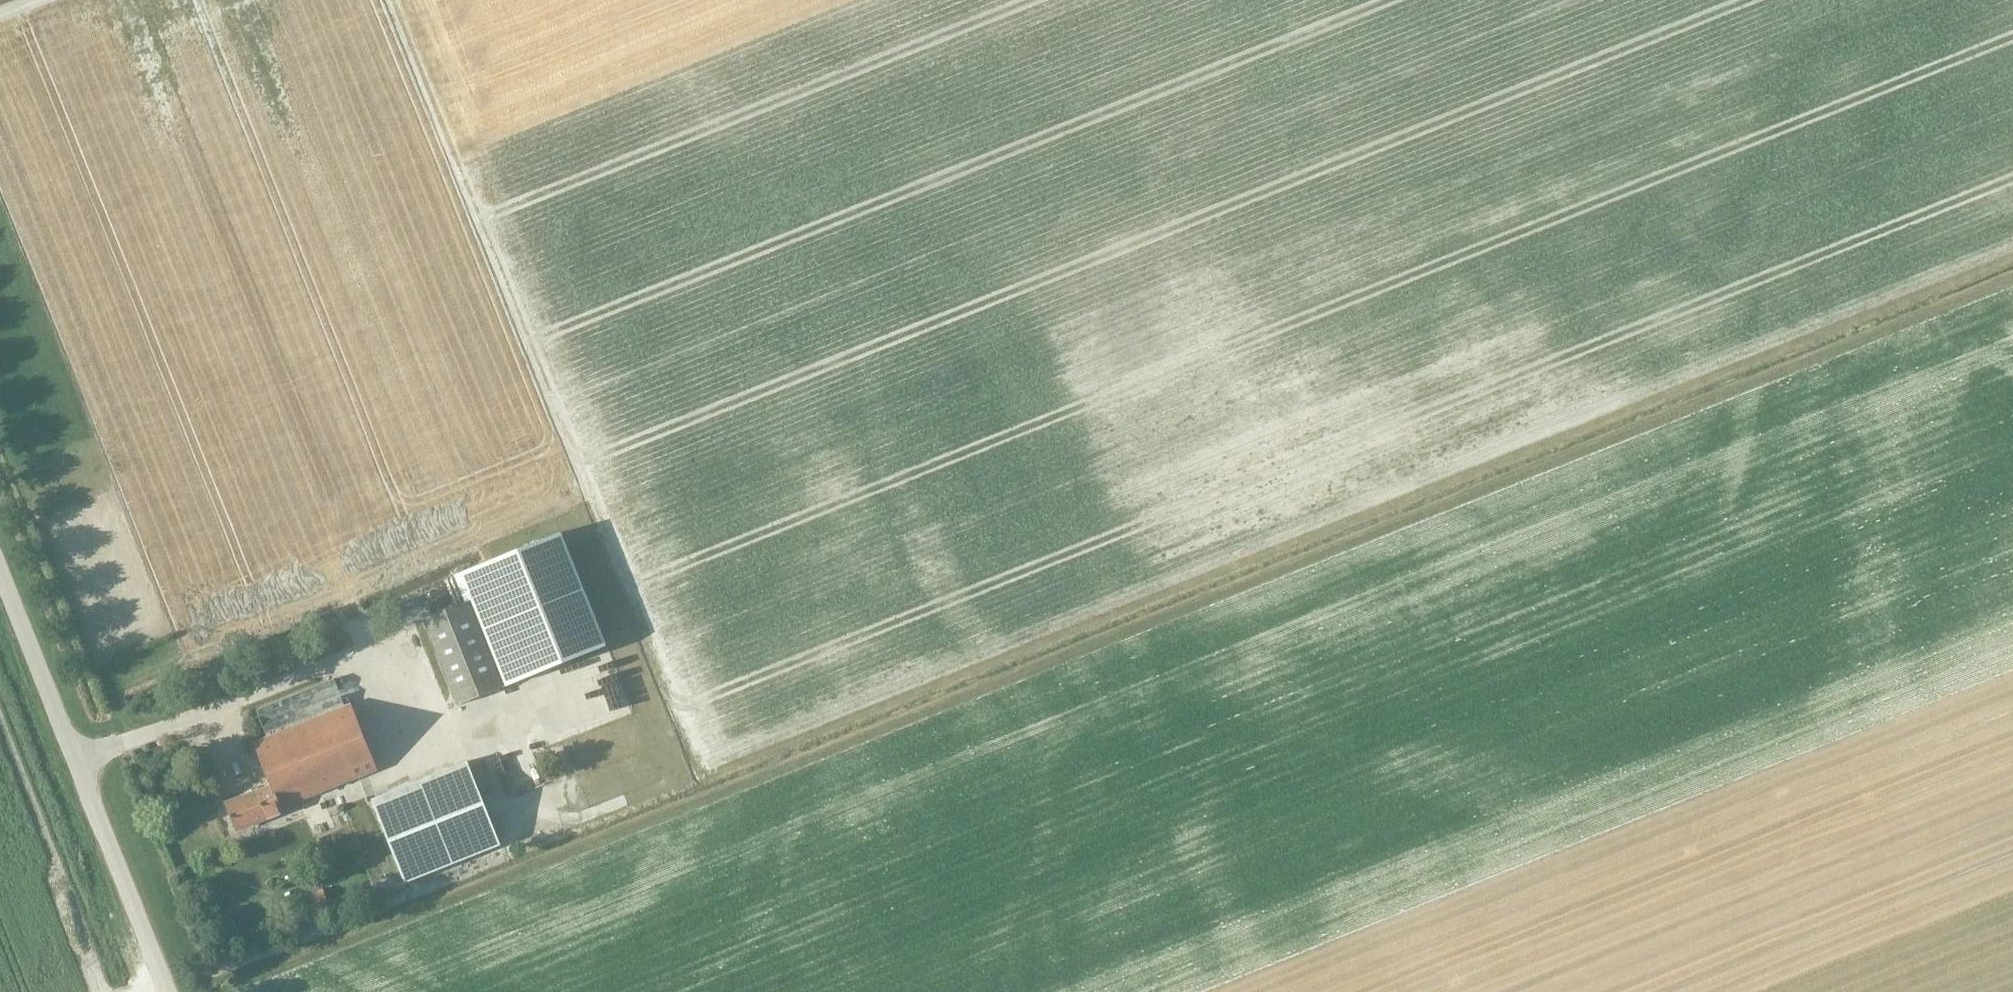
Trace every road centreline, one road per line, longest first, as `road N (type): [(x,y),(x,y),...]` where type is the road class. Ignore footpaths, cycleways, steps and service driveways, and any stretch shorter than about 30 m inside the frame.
road 1 (unclassified): [(165,991),(0,577)]

